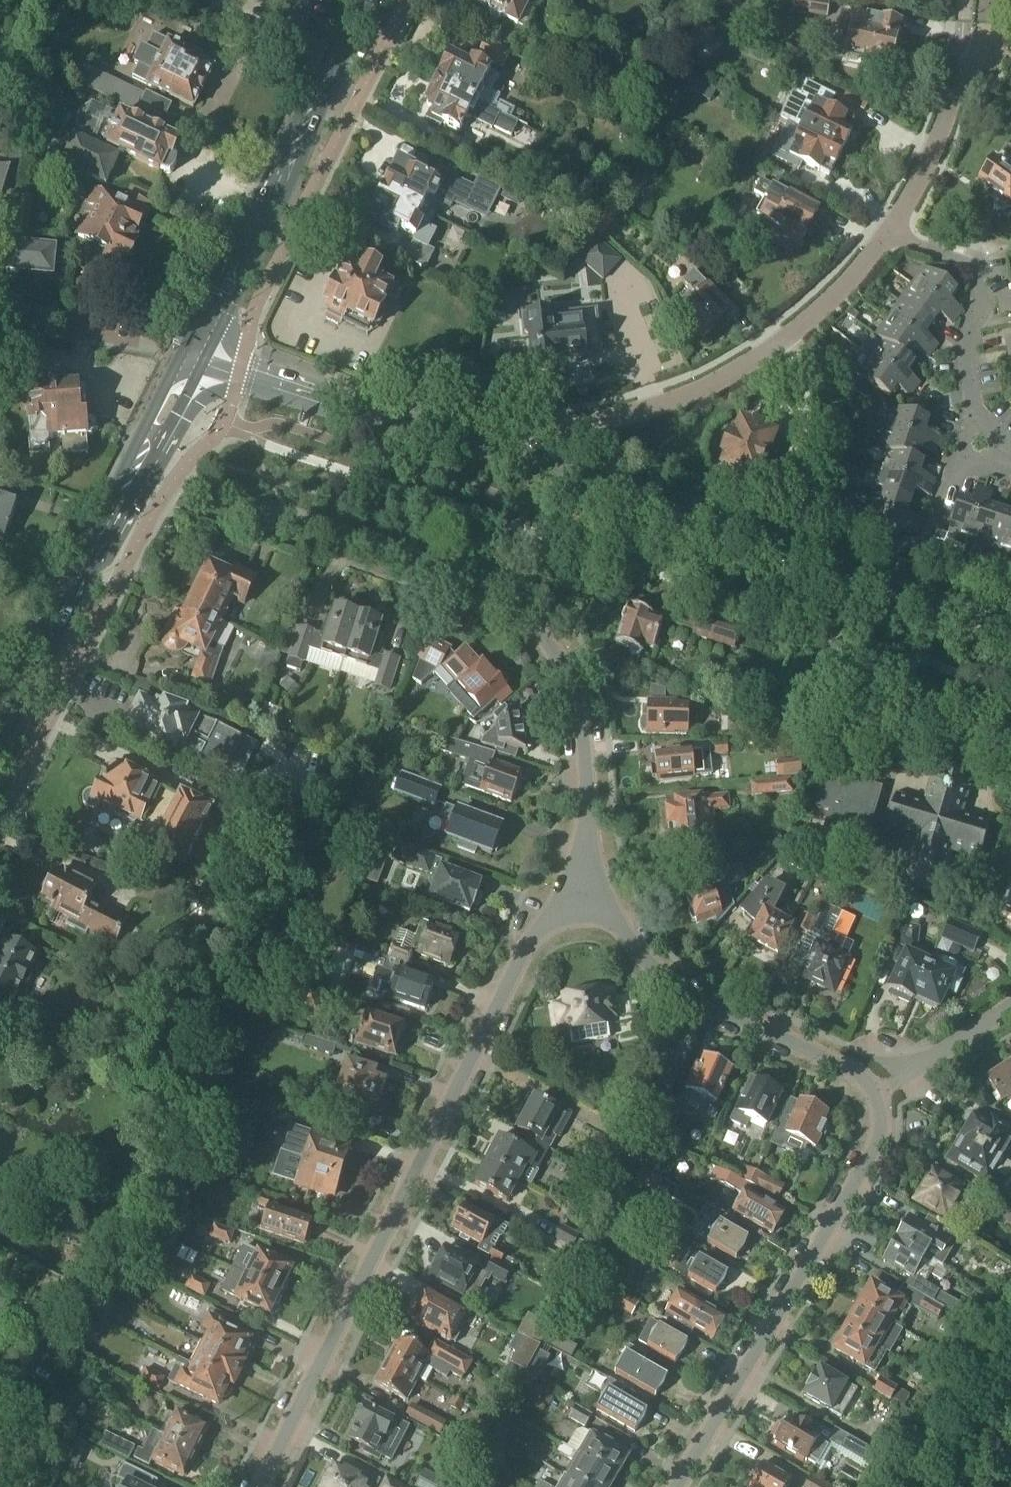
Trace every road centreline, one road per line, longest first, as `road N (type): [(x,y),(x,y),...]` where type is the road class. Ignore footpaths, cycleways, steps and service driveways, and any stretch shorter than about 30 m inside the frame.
road 1 (residential): [(674,1486),(873,1148),(883,1119),(879,1096),(857,1076),(680,988),(567,870)]
road 2 (residential): [(261,1486),(567,870)]
road 3 (residential): [(567,870),(583,814),(582,718),(540,630),(469,572),(271,509)]
road 4 (tertiary): [(1010,619),(546,463)]
road 5 (secondary): [(0,742),(199,346)]
road 6 (residential): [(546,463),(569,429),(669,402),(779,346),(846,294),(895,227)]
road 7 (secondary): [(199,346),(367,0)]
road 8 (tertiary): [(546,463),(199,346)]
road 9 (residential): [(1010,460),(979,447),(965,372),(983,283),(895,227)]
road 10 (residential): [(895,227),(947,119),(965,33)]
road 11 (residential): [(0,317),(54,320),(154,348)]

